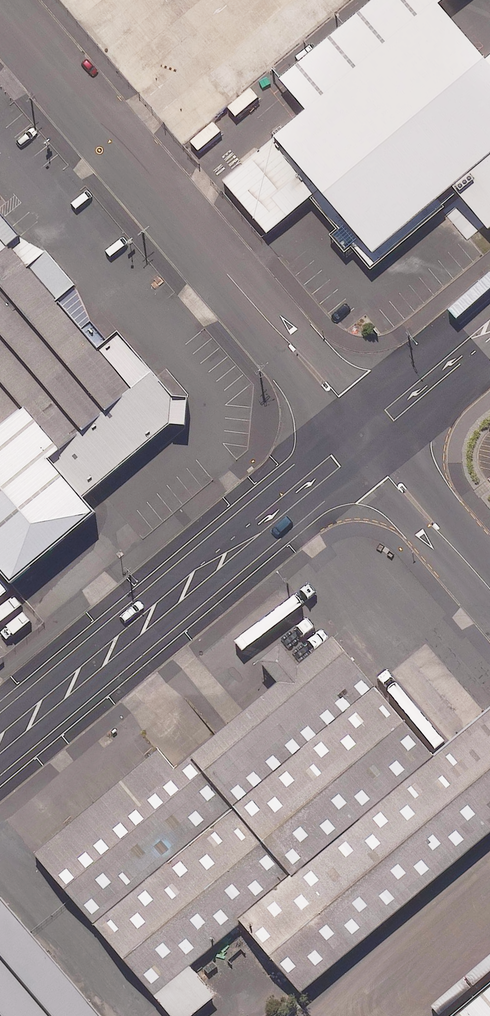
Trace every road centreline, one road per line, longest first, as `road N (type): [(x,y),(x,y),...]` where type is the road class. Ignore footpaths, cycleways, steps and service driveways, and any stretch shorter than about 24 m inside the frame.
road 1 (unclassified): [(0,8),(364,435)]
road 2 (unclassified): [(0,746),(364,435)]
road 3 (unclassified): [(364,435),(489,583)]
road 4 (unclassified): [(364,435),(489,329)]

